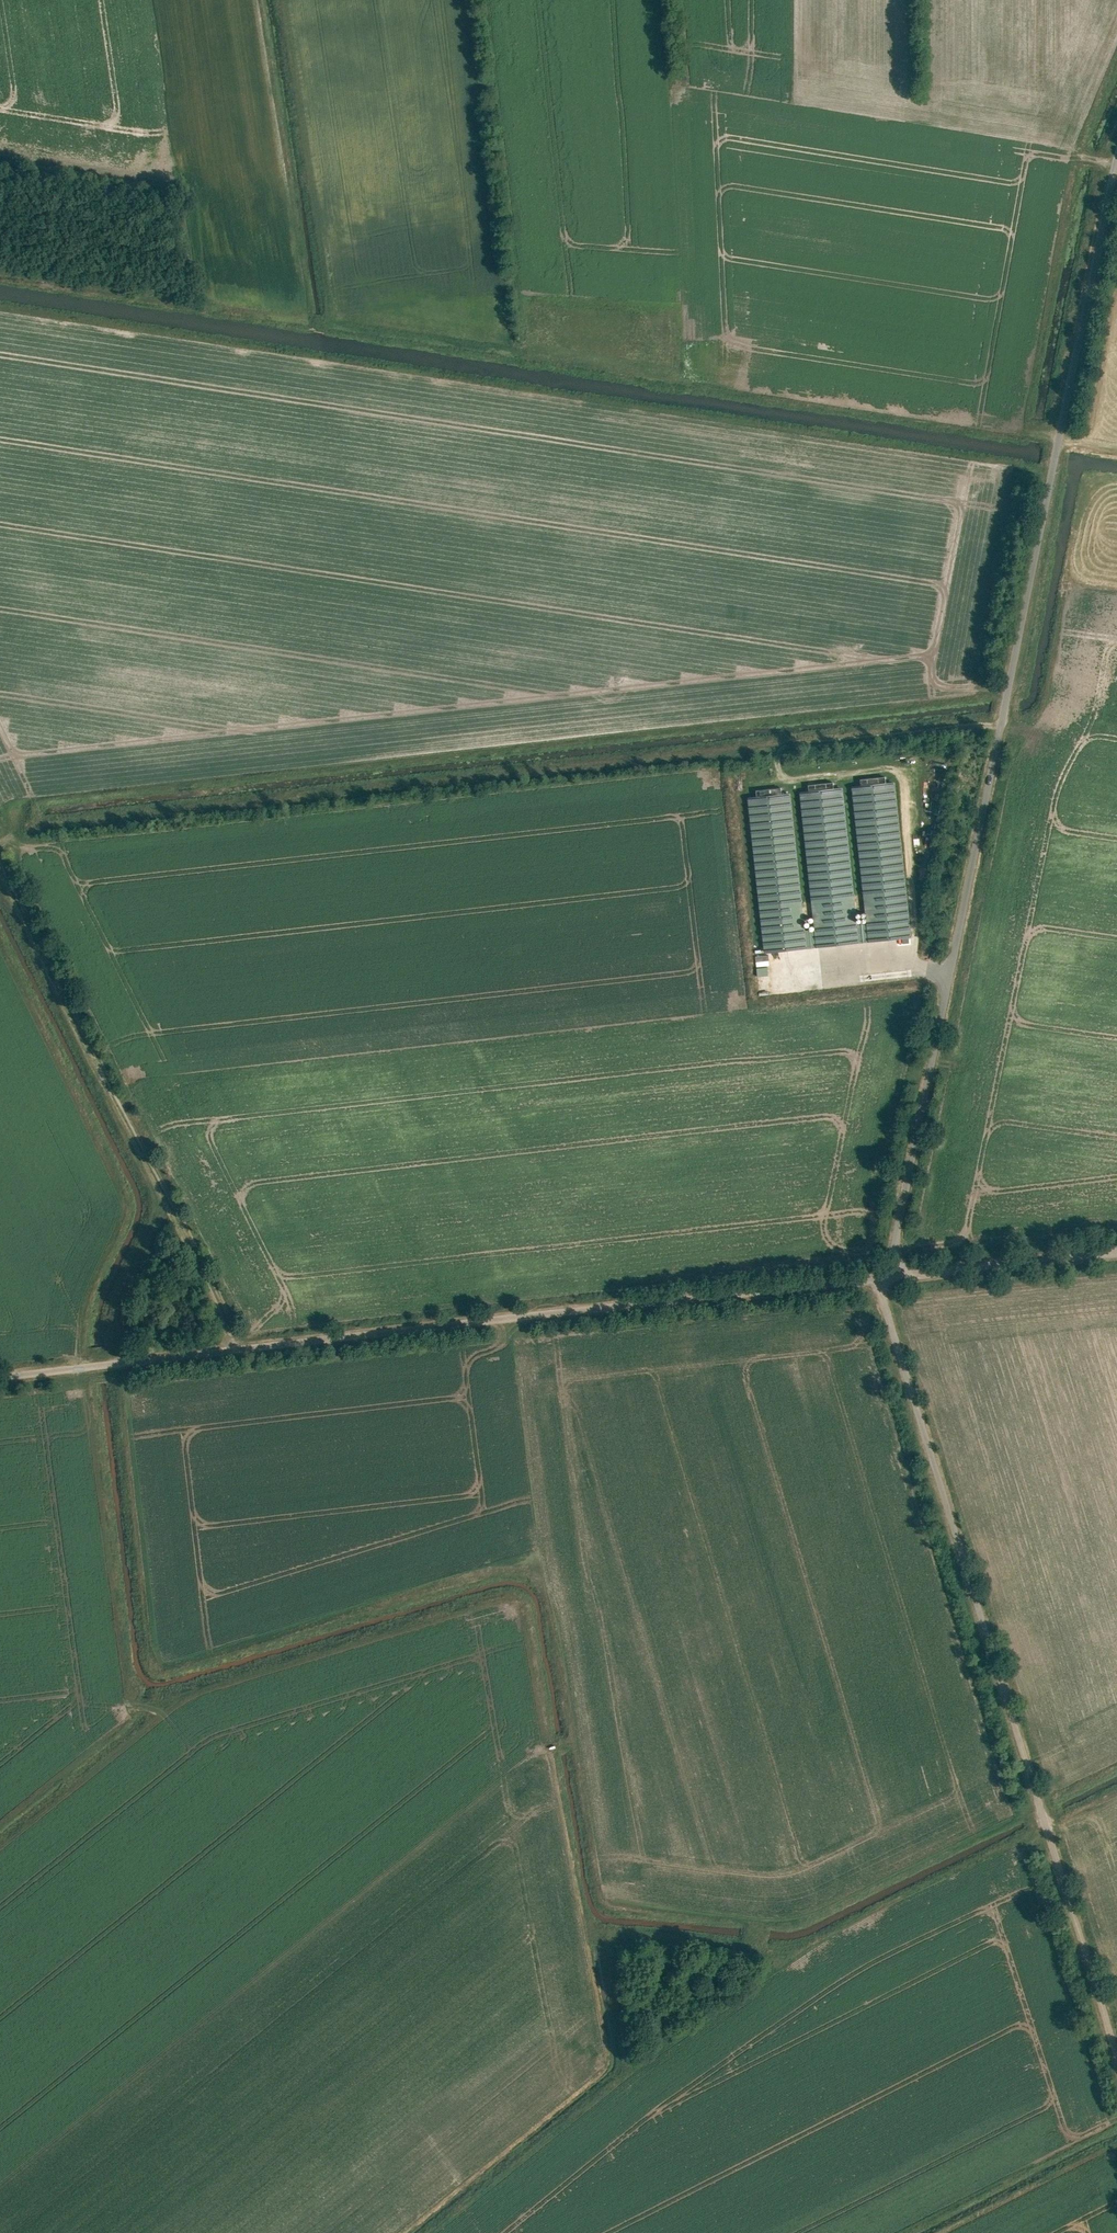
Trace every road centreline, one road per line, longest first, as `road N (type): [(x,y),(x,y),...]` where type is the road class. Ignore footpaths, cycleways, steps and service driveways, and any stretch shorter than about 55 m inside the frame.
road 1 (unclassified): [(881,1278),(895,1250),(1116,164)]
road 2 (unclassified): [(0,1374),(881,1278)]
road 3 (unclassified): [(1116,2061),(881,1278)]
road 4 (unclassified): [(881,1278),(1116,1253)]

